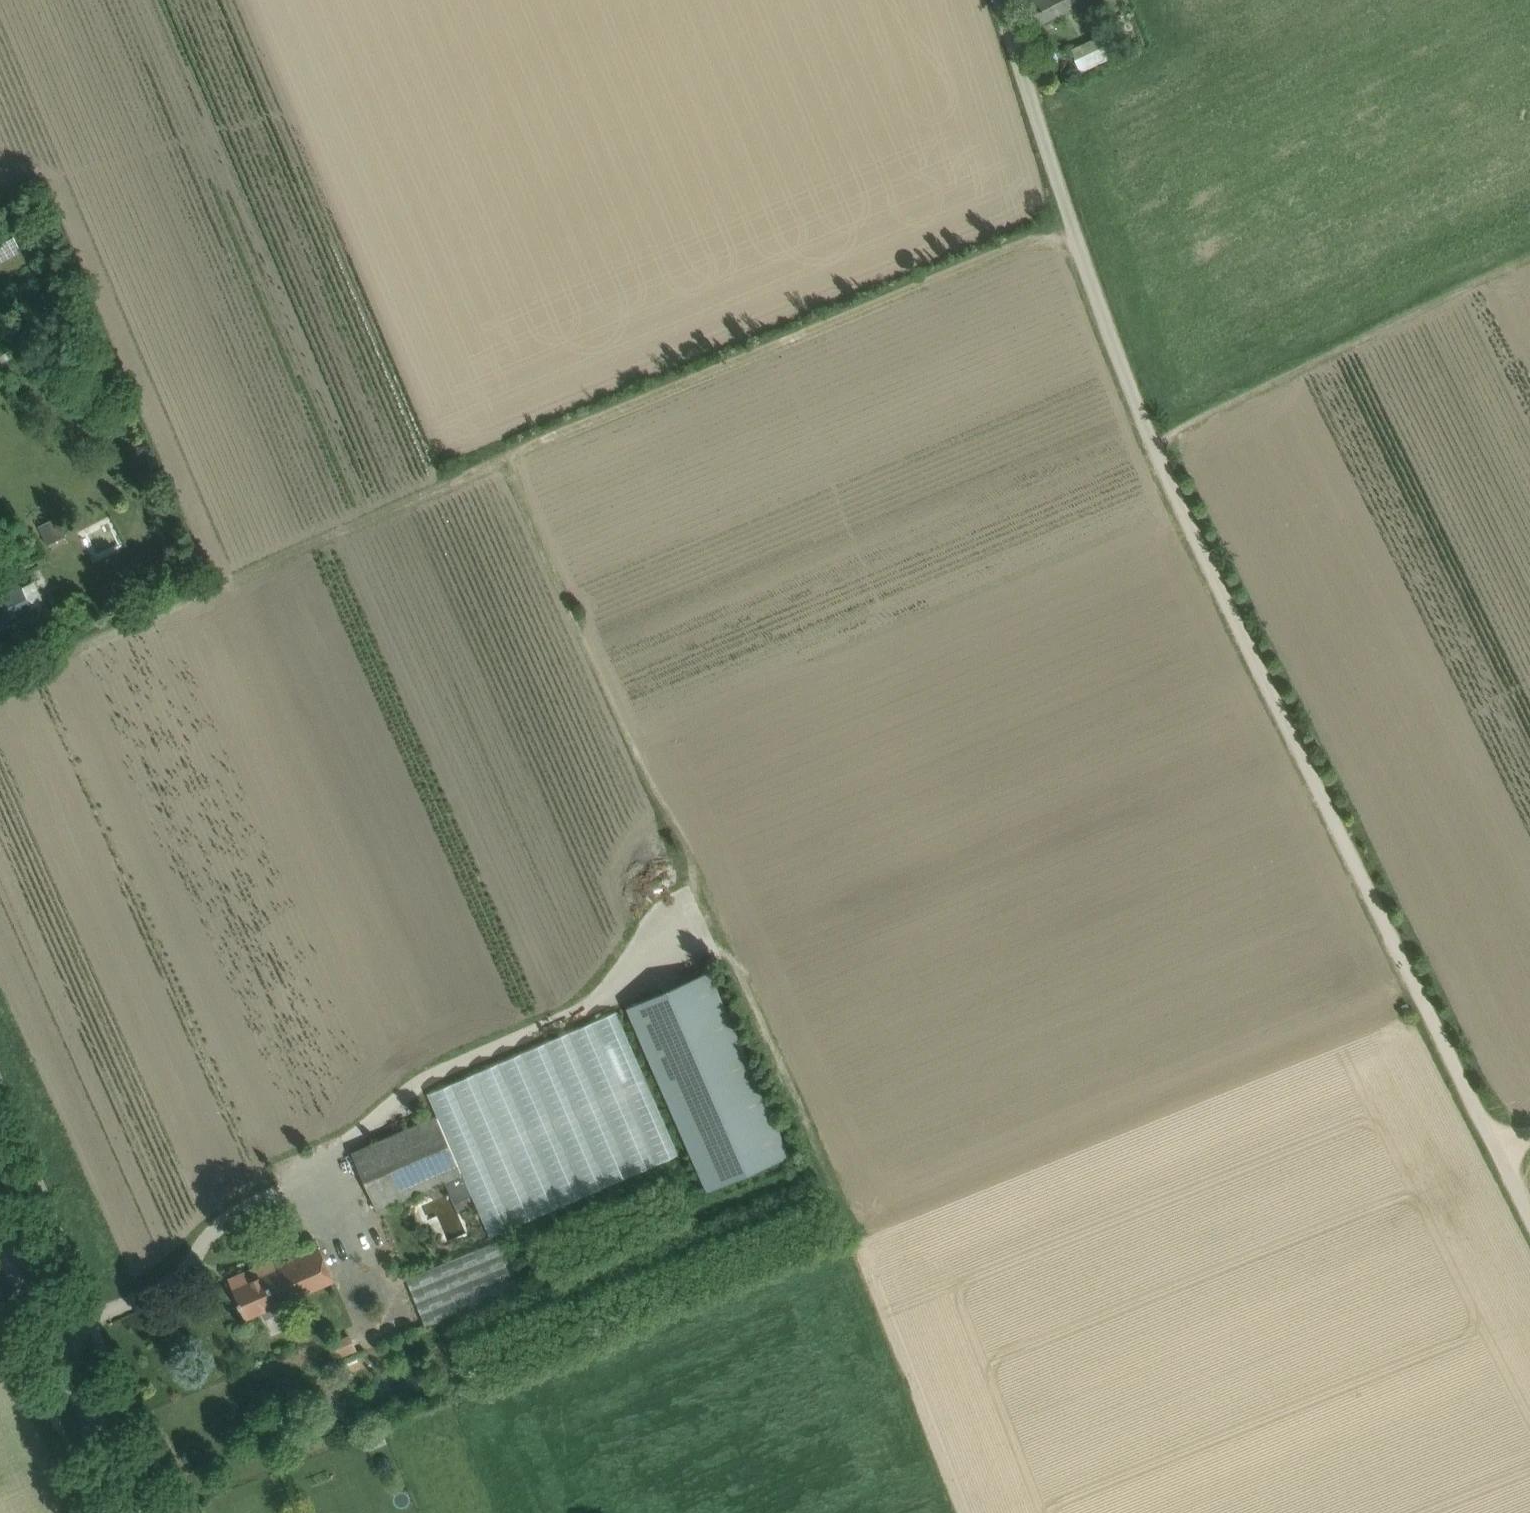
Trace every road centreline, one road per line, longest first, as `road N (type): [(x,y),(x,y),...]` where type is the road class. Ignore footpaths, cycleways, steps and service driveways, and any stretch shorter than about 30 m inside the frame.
road 1 (unclassified): [(1498,1153),(1191,529),(1118,354),(1001,0)]
road 2 (track): [(1074,227),(527,450)]
road 3 (secondary): [(142,1512),(0,1238)]

